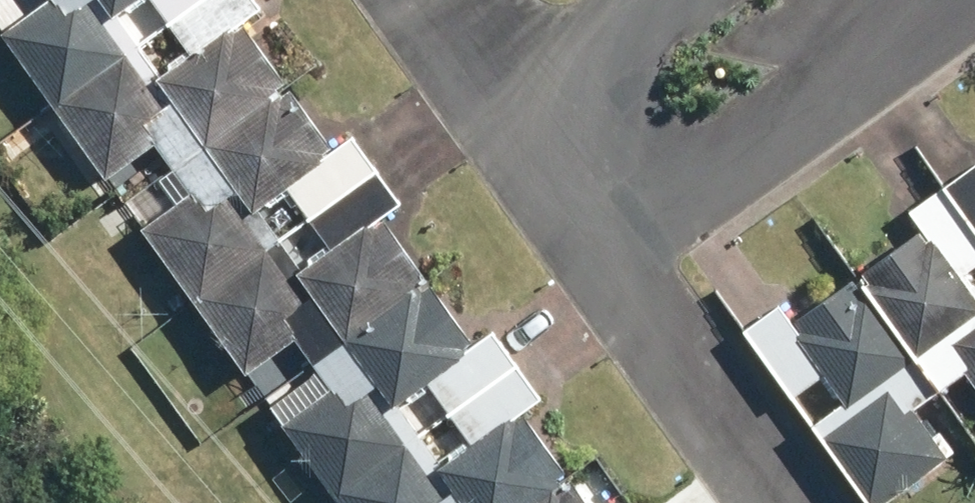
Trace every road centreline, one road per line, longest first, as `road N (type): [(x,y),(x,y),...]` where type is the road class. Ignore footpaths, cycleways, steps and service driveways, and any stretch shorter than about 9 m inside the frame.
road 1 (residential): [(967,0),(612,255)]
road 2 (residential): [(612,255),(788,502)]
road 3 (residential): [(507,108),(657,0)]
road 4 (residential): [(507,108),(612,255)]
road 5 (residential): [(430,0),(507,108)]

